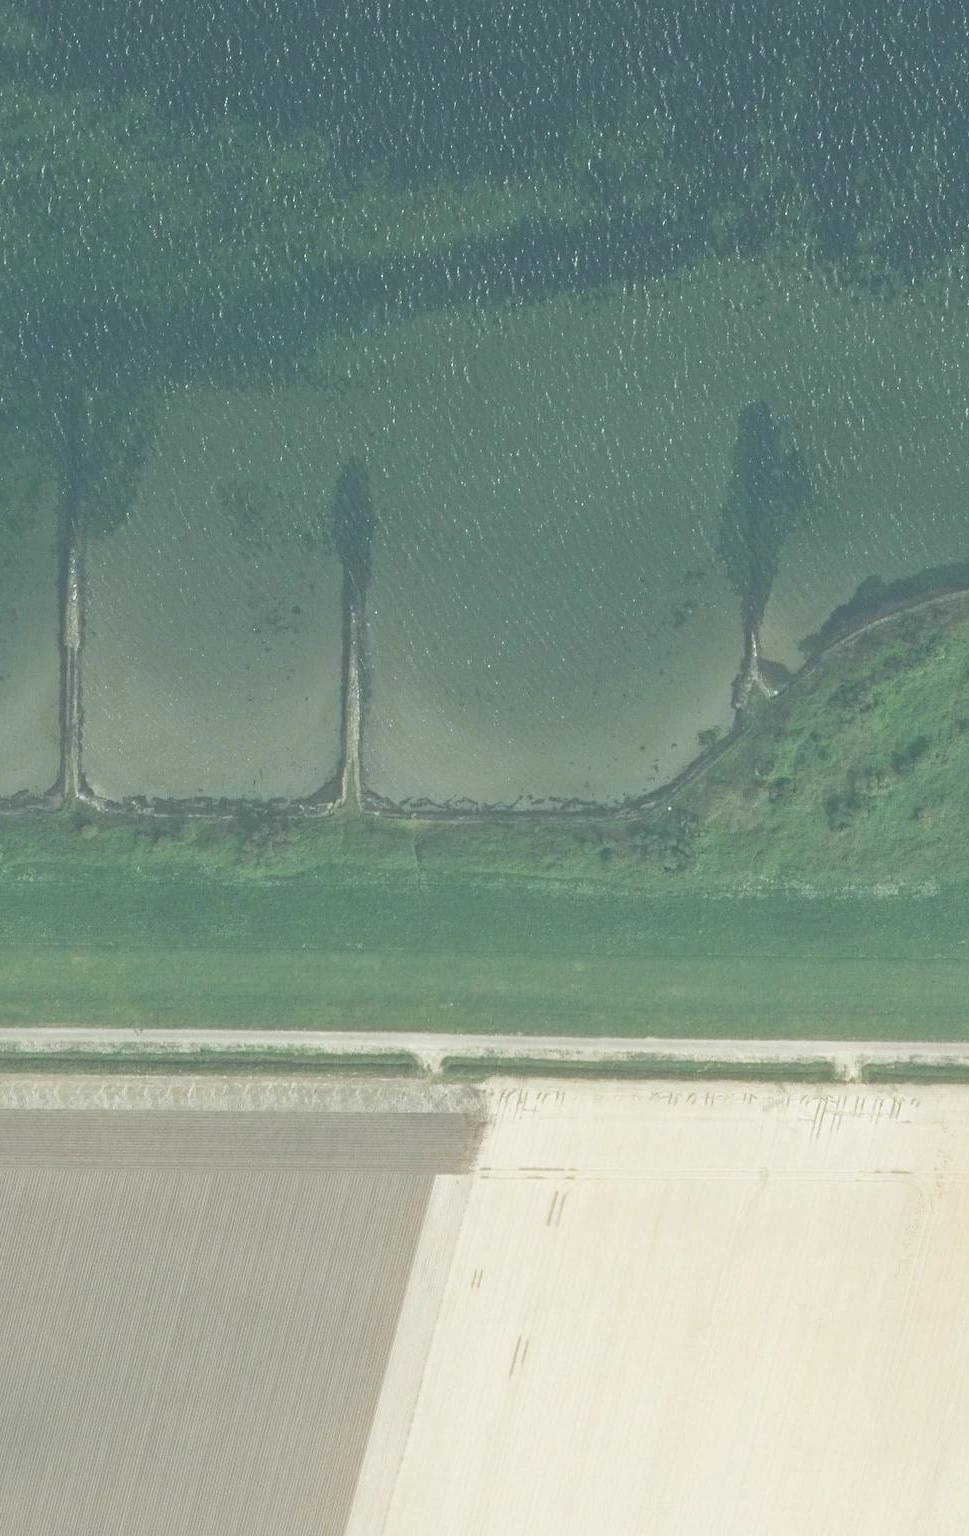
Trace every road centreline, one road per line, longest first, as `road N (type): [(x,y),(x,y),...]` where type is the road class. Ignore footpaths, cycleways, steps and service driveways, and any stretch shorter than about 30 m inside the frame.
road 1 (unclassified): [(0,1034),(968,1048)]

